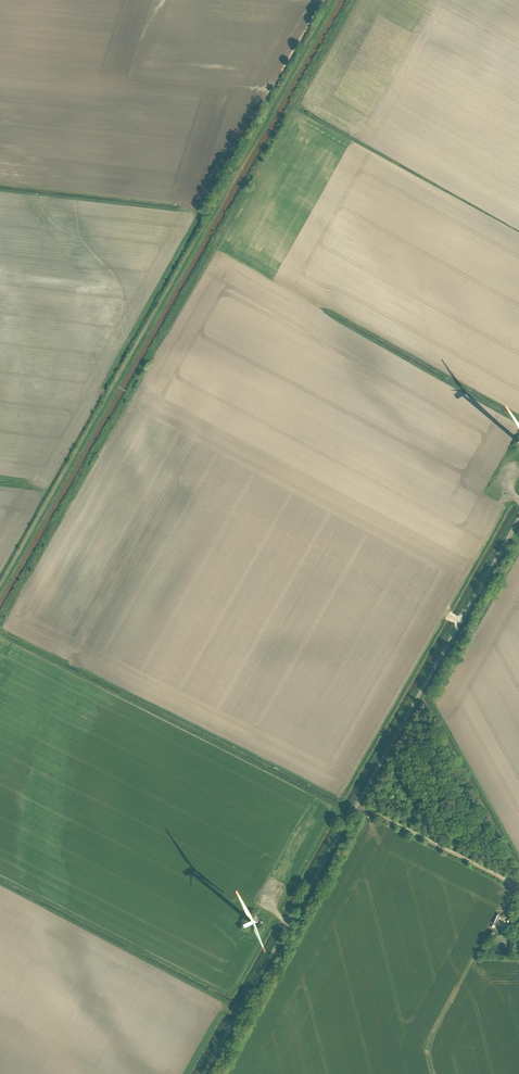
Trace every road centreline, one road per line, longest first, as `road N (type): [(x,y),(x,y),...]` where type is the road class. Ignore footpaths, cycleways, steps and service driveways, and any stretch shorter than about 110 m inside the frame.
road 1 (residential): [(518,521),(204,1073)]
road 2 (track): [(518,886),(358,805)]

